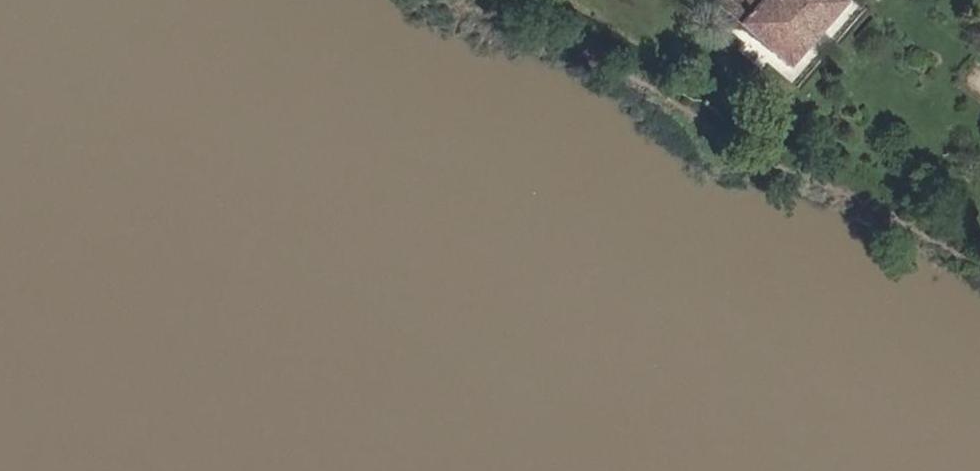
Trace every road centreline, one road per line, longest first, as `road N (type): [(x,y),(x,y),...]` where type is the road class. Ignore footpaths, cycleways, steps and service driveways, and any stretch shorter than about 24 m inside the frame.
road 1 (track): [(467,0),(979,251)]

